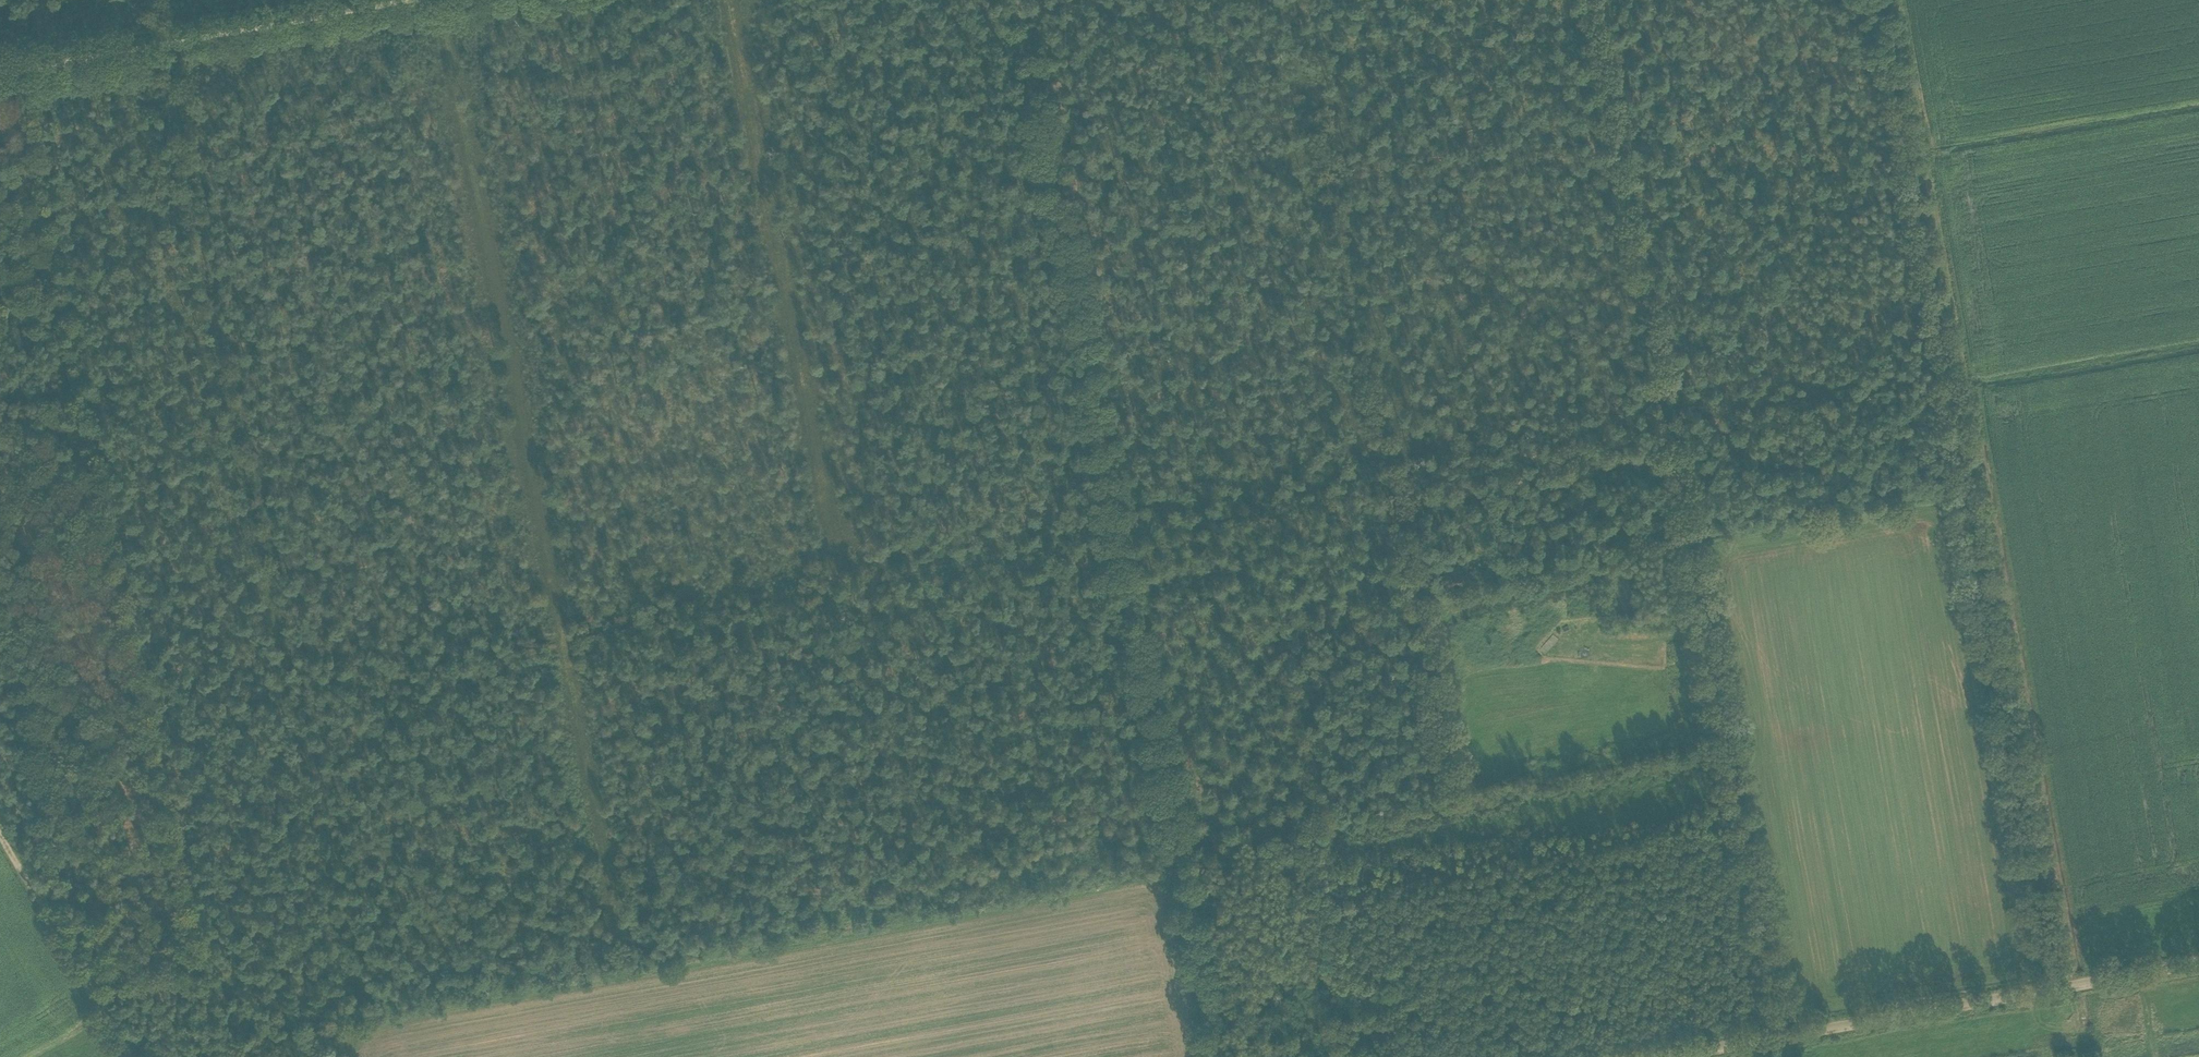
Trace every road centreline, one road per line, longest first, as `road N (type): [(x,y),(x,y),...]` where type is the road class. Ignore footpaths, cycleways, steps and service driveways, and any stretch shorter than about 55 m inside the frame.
road 1 (track): [(1020,0),(1216,1056)]
road 2 (track): [(1583,0),(1784,1036)]
road 3 (track): [(440,0),(622,946)]
road 4 (track): [(728,0),(843,580)]
road 5 (unclassified): [(1660,1056),(2198,962)]
road 6 (track): [(408,0),(0,72)]
road 7 (track): [(129,1056),(0,834)]

